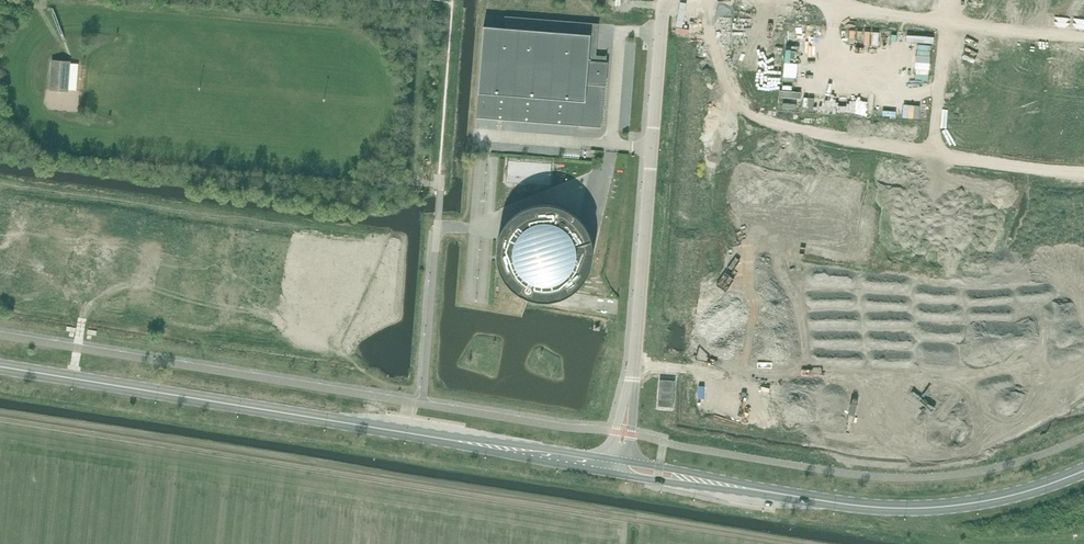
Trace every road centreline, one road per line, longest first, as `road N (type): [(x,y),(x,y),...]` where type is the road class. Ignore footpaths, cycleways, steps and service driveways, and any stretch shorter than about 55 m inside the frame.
road 1 (tertiary): [(0,366),(619,466)]
road 2 (residential): [(1083,170),(996,165),(763,119),(730,91),(733,0)]
road 3 (residential): [(629,401),(669,0)]
road 4 (tertiary): [(723,484),(927,508),(998,499),(1083,471)]
road 5 (residential): [(945,27),(809,0)]
road 6 (residential): [(1083,36),(945,27)]

